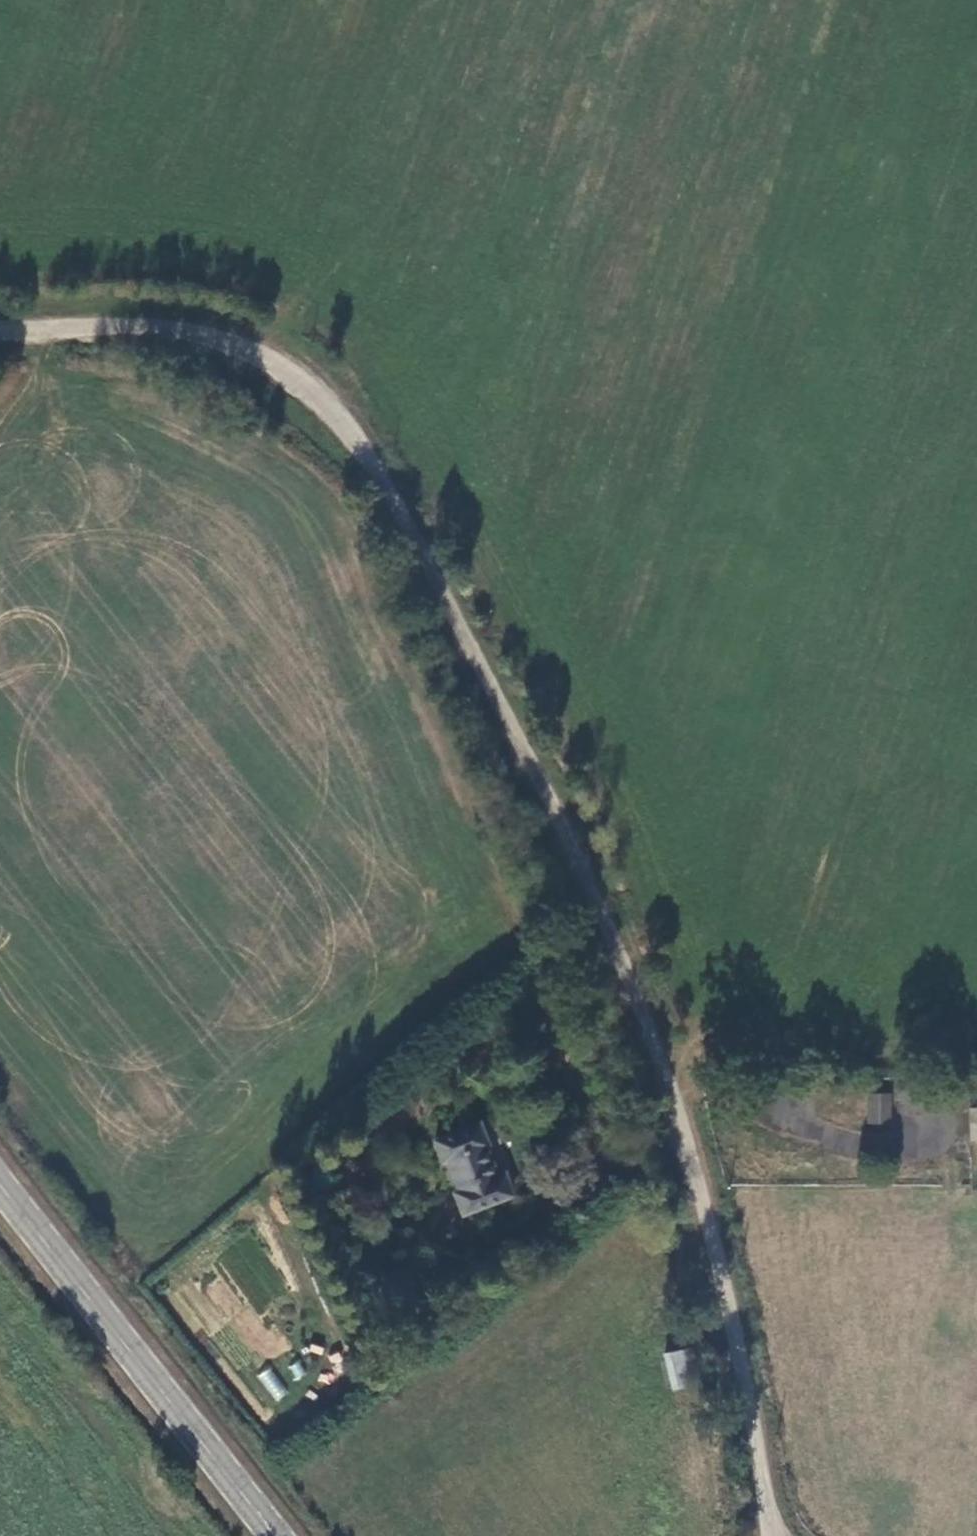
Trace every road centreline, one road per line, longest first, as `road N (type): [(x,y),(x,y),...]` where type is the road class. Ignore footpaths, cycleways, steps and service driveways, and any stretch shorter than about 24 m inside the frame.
road 1 (unclassified): [(774,1535),(713,1216),(612,922),(504,698),(354,432),(293,374),(234,347),(147,324),(0,331)]
road 2 (secondary): [(273,1535),(0,1188)]

